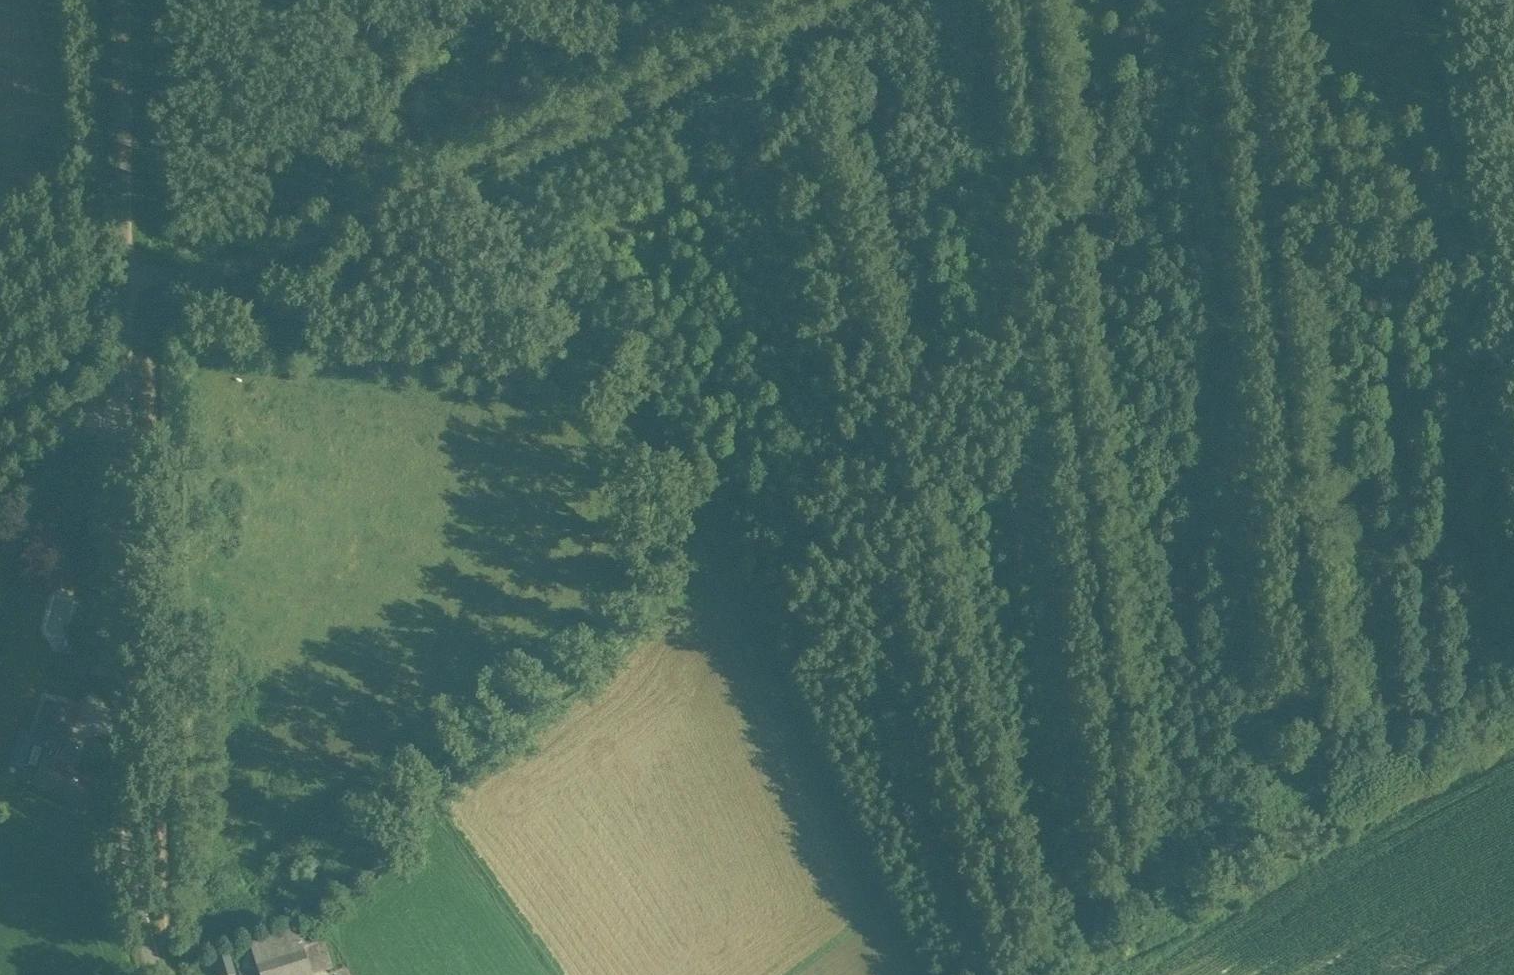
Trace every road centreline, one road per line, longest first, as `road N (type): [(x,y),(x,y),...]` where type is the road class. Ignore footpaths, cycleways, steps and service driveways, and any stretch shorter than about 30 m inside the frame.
road 1 (unclassified): [(122,275),(220,270),(273,255),(785,0)]
road 2 (unclassified): [(153,974),(130,848),(124,420)]
road 3 (unclassified): [(122,275),(124,0)]
road 4 (unclassified): [(124,420),(122,275)]
road 5 (unclassified): [(124,420),(58,431),(0,477)]
road 6 (track): [(130,848),(0,797)]

